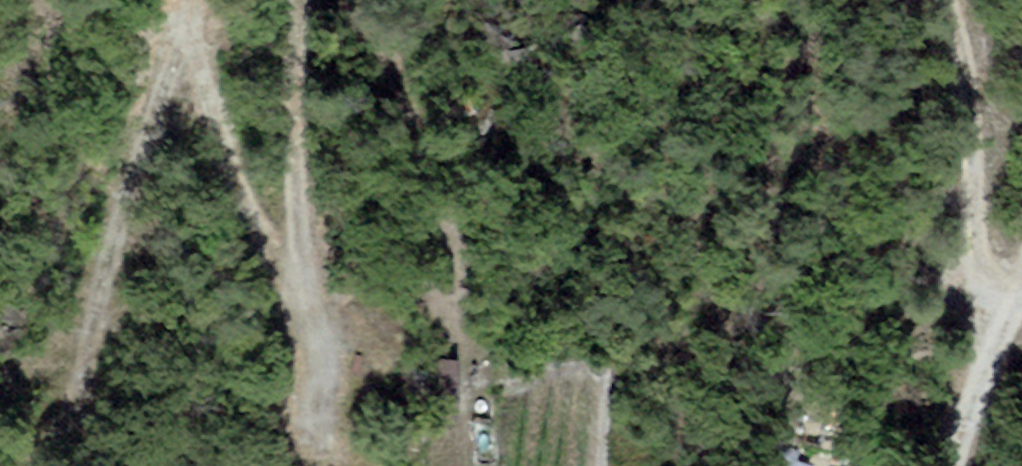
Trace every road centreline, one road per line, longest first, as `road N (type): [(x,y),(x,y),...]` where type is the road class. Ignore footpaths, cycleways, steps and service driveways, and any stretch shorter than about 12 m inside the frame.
road 1 (track): [(191,35),(95,294),(61,465)]
road 2 (track): [(300,0),(295,257),(314,362)]
road 3 (track): [(1017,327),(984,245),(974,95),(946,0)]
road 4 (track): [(300,288),(231,145),(191,35),(198,0)]
road 5 (track): [(1021,311),(965,465)]

